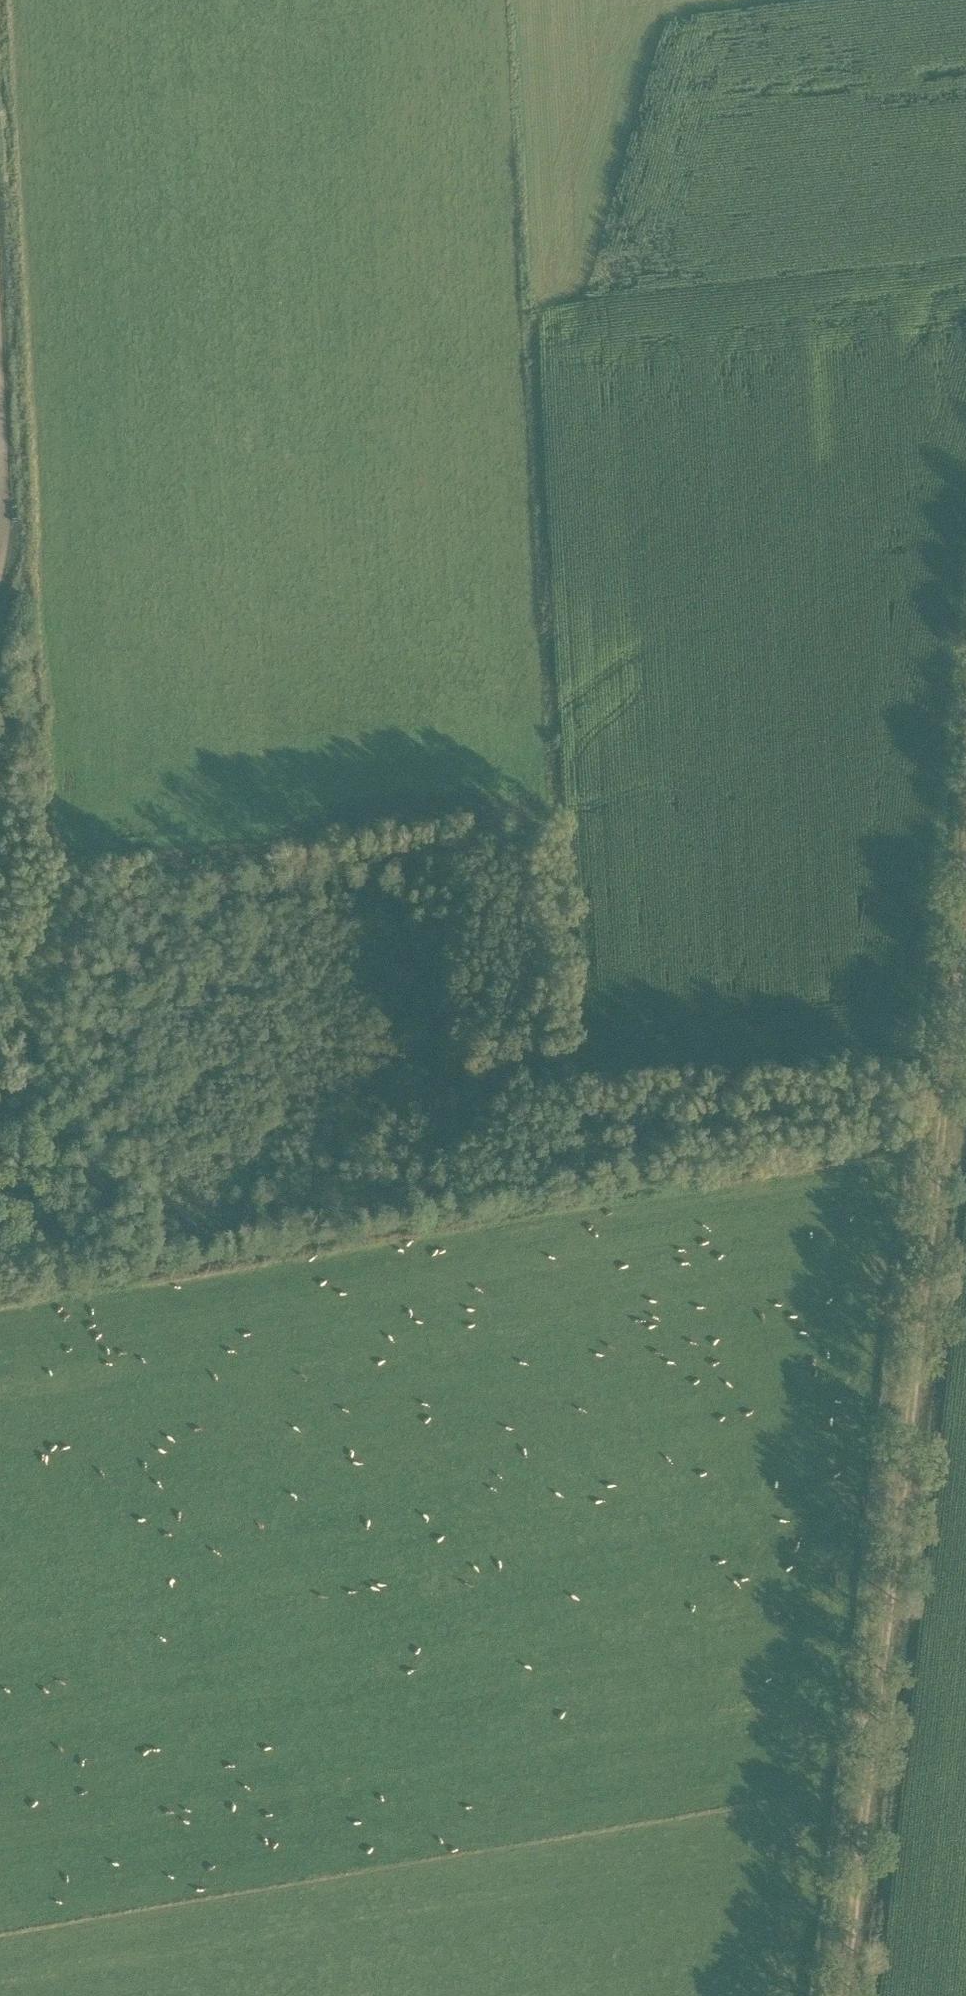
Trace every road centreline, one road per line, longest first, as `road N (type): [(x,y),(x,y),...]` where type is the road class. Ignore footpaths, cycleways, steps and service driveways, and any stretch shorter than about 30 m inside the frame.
road 1 (track): [(843,1995),(965,914)]

